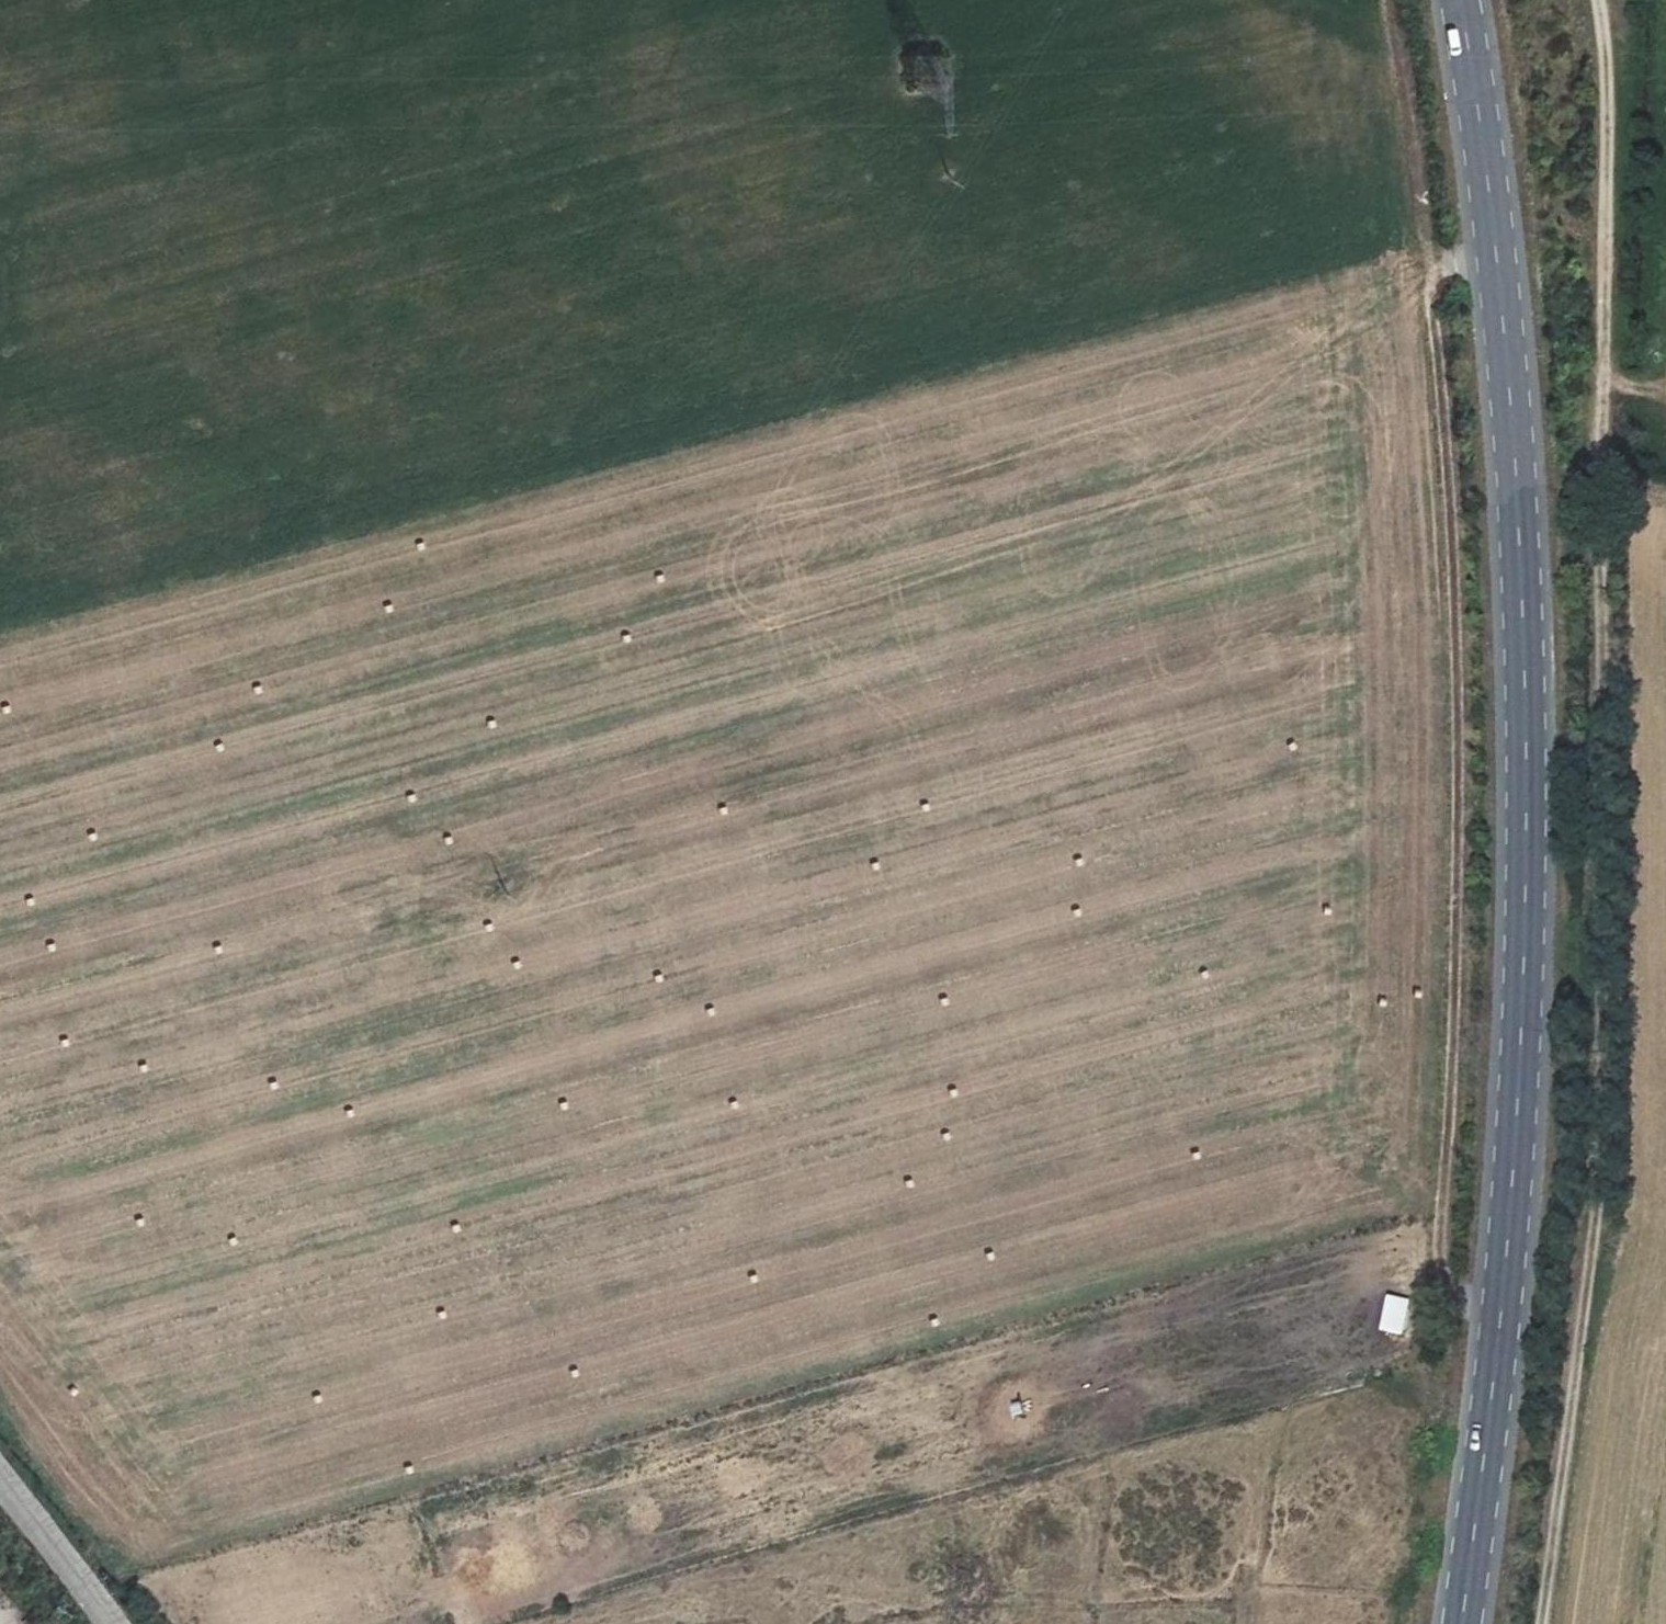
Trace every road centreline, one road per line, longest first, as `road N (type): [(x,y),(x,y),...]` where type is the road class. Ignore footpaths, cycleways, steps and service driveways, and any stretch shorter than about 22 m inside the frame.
road 1 (secondary): [(1462,1623),(1492,1396),(1520,1071),(1526,743),(1506,394),(1460,0)]
road 2 (unclassified): [(110,1623),(0,1480)]

